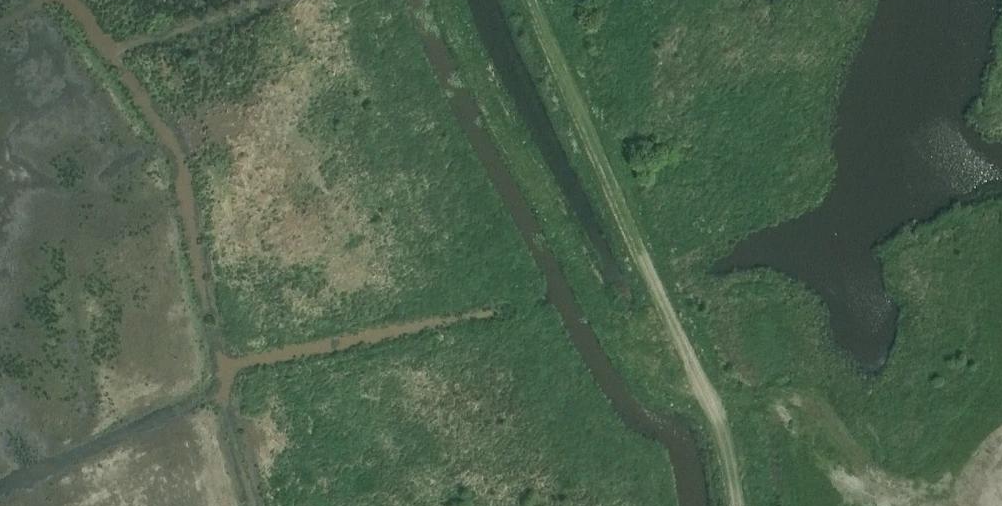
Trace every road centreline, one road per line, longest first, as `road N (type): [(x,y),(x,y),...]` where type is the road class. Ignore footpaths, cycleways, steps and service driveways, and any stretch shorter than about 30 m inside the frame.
road 1 (track): [(738,505),(711,404),(534,0)]

